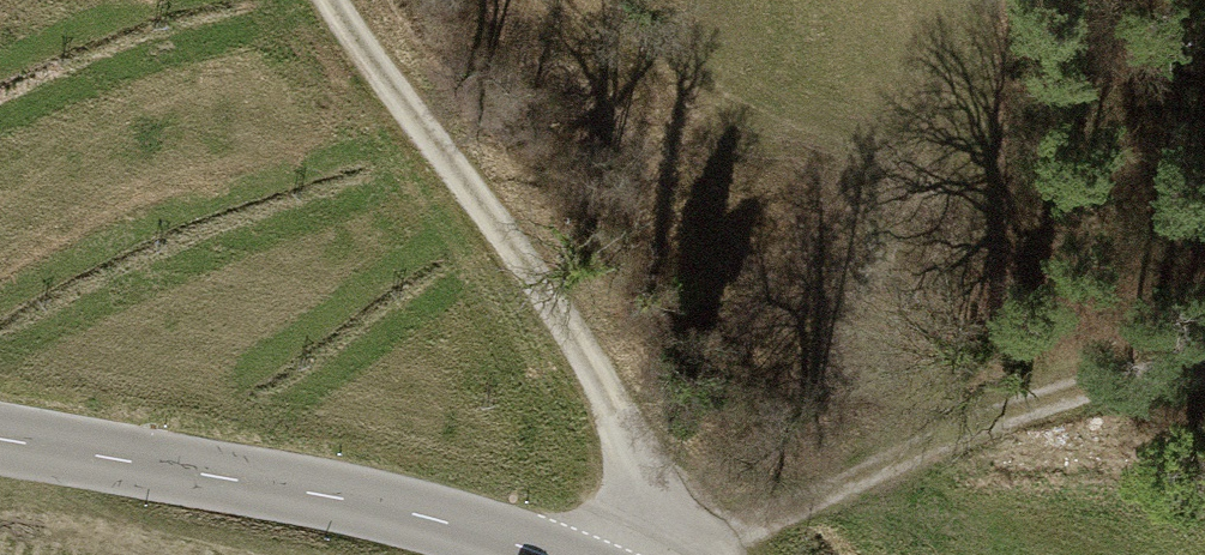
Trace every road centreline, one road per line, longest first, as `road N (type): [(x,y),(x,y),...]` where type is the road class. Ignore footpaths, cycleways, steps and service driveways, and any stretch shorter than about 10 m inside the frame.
road 1 (track): [(327,0),(382,89),(538,270),(632,453),(633,554)]
road 2 (tertiary): [(0,432),(559,554)]
road 3 (track): [(1204,382),(1098,398),(925,454),(679,554)]

